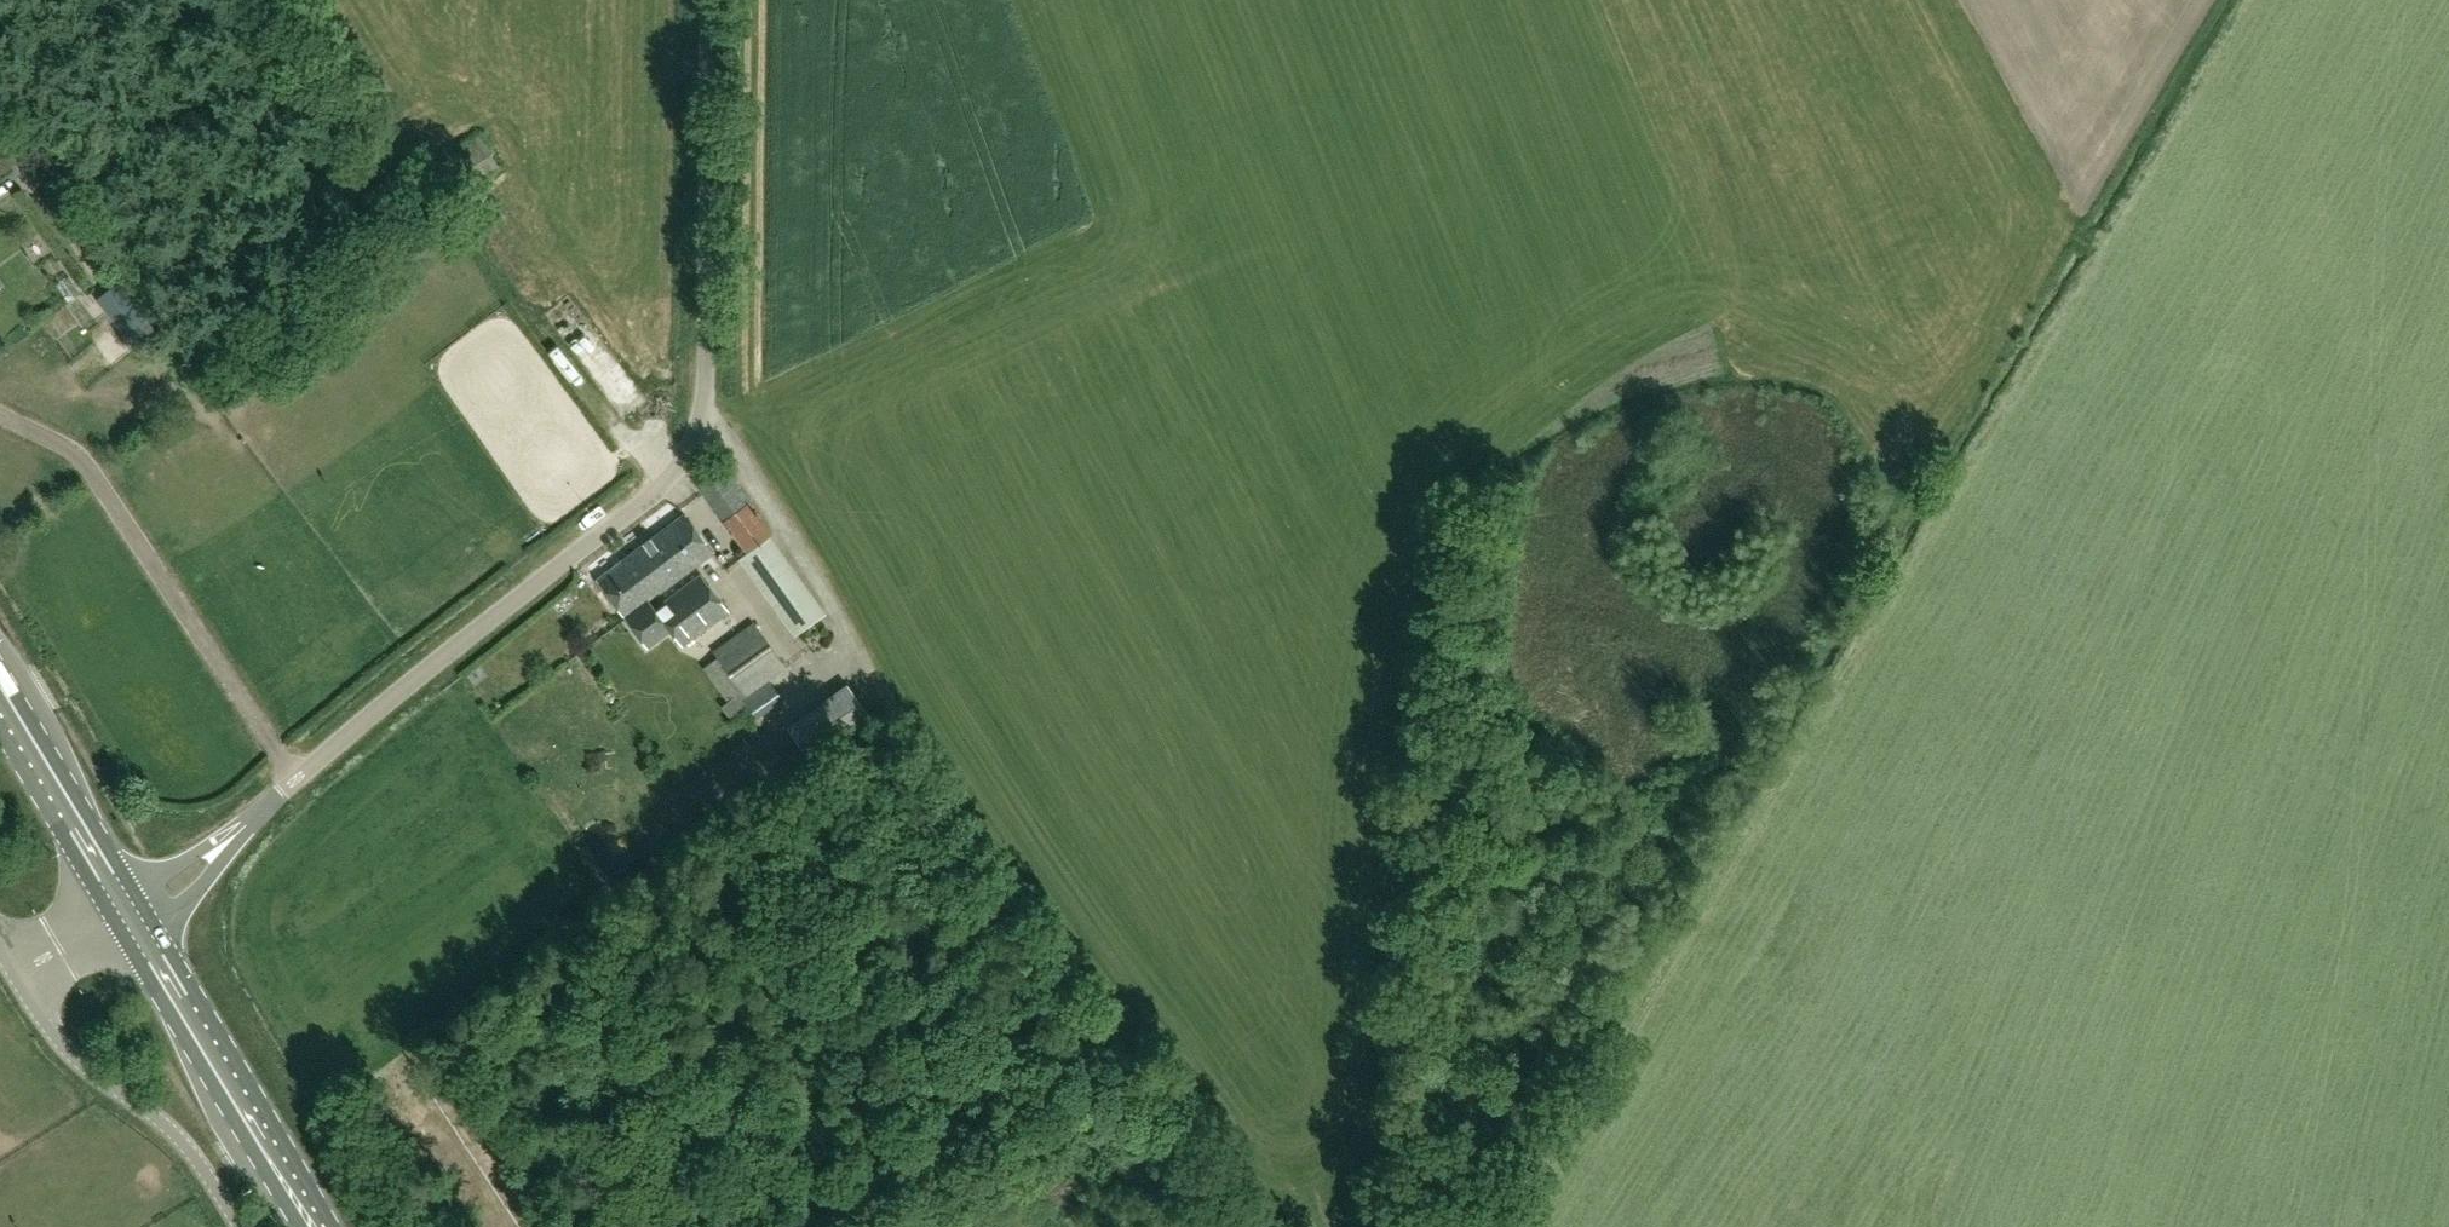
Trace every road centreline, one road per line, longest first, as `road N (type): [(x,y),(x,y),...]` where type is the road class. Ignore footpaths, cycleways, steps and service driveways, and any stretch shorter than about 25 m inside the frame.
road 1 (unclassified): [(125,912),(208,860),(686,459),(706,408),(708,0)]
road 2 (primary): [(314,1226),(125,912)]
road 3 (unclassified): [(241,1226),(192,1150),(70,1055),(15,979)]
road 4 (primary): [(125,912),(0,702)]
road 5 (unclassified): [(15,979),(125,912)]

